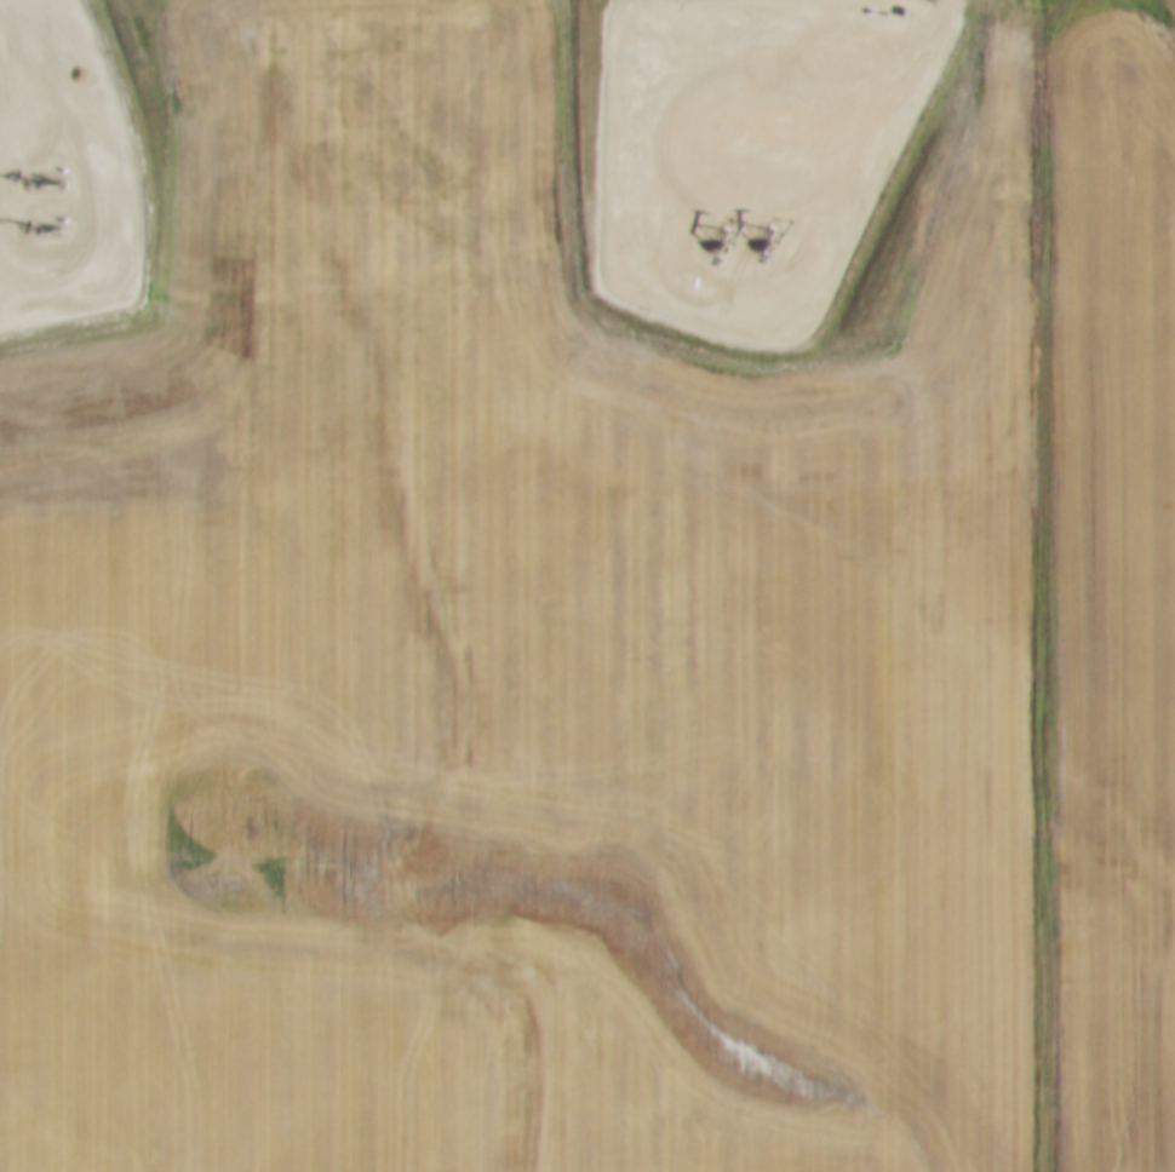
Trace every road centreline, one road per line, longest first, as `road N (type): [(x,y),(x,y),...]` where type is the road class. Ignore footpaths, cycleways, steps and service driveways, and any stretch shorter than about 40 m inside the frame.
road 1 (track): [(1046,1171),(1037,690),(1042,0)]

